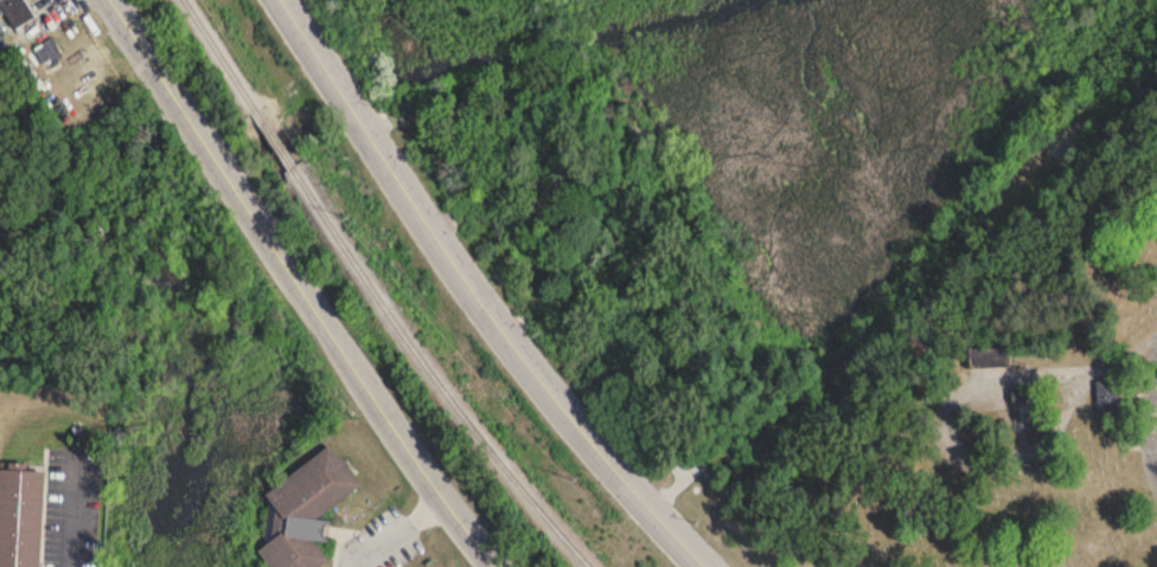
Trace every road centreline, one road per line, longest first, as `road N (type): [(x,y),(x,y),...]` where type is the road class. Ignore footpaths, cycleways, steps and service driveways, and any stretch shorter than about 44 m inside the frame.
road 1 (tertiary): [(710,566),(532,367),(284,0)]
road 2 (residential): [(497,566),(112,0)]

